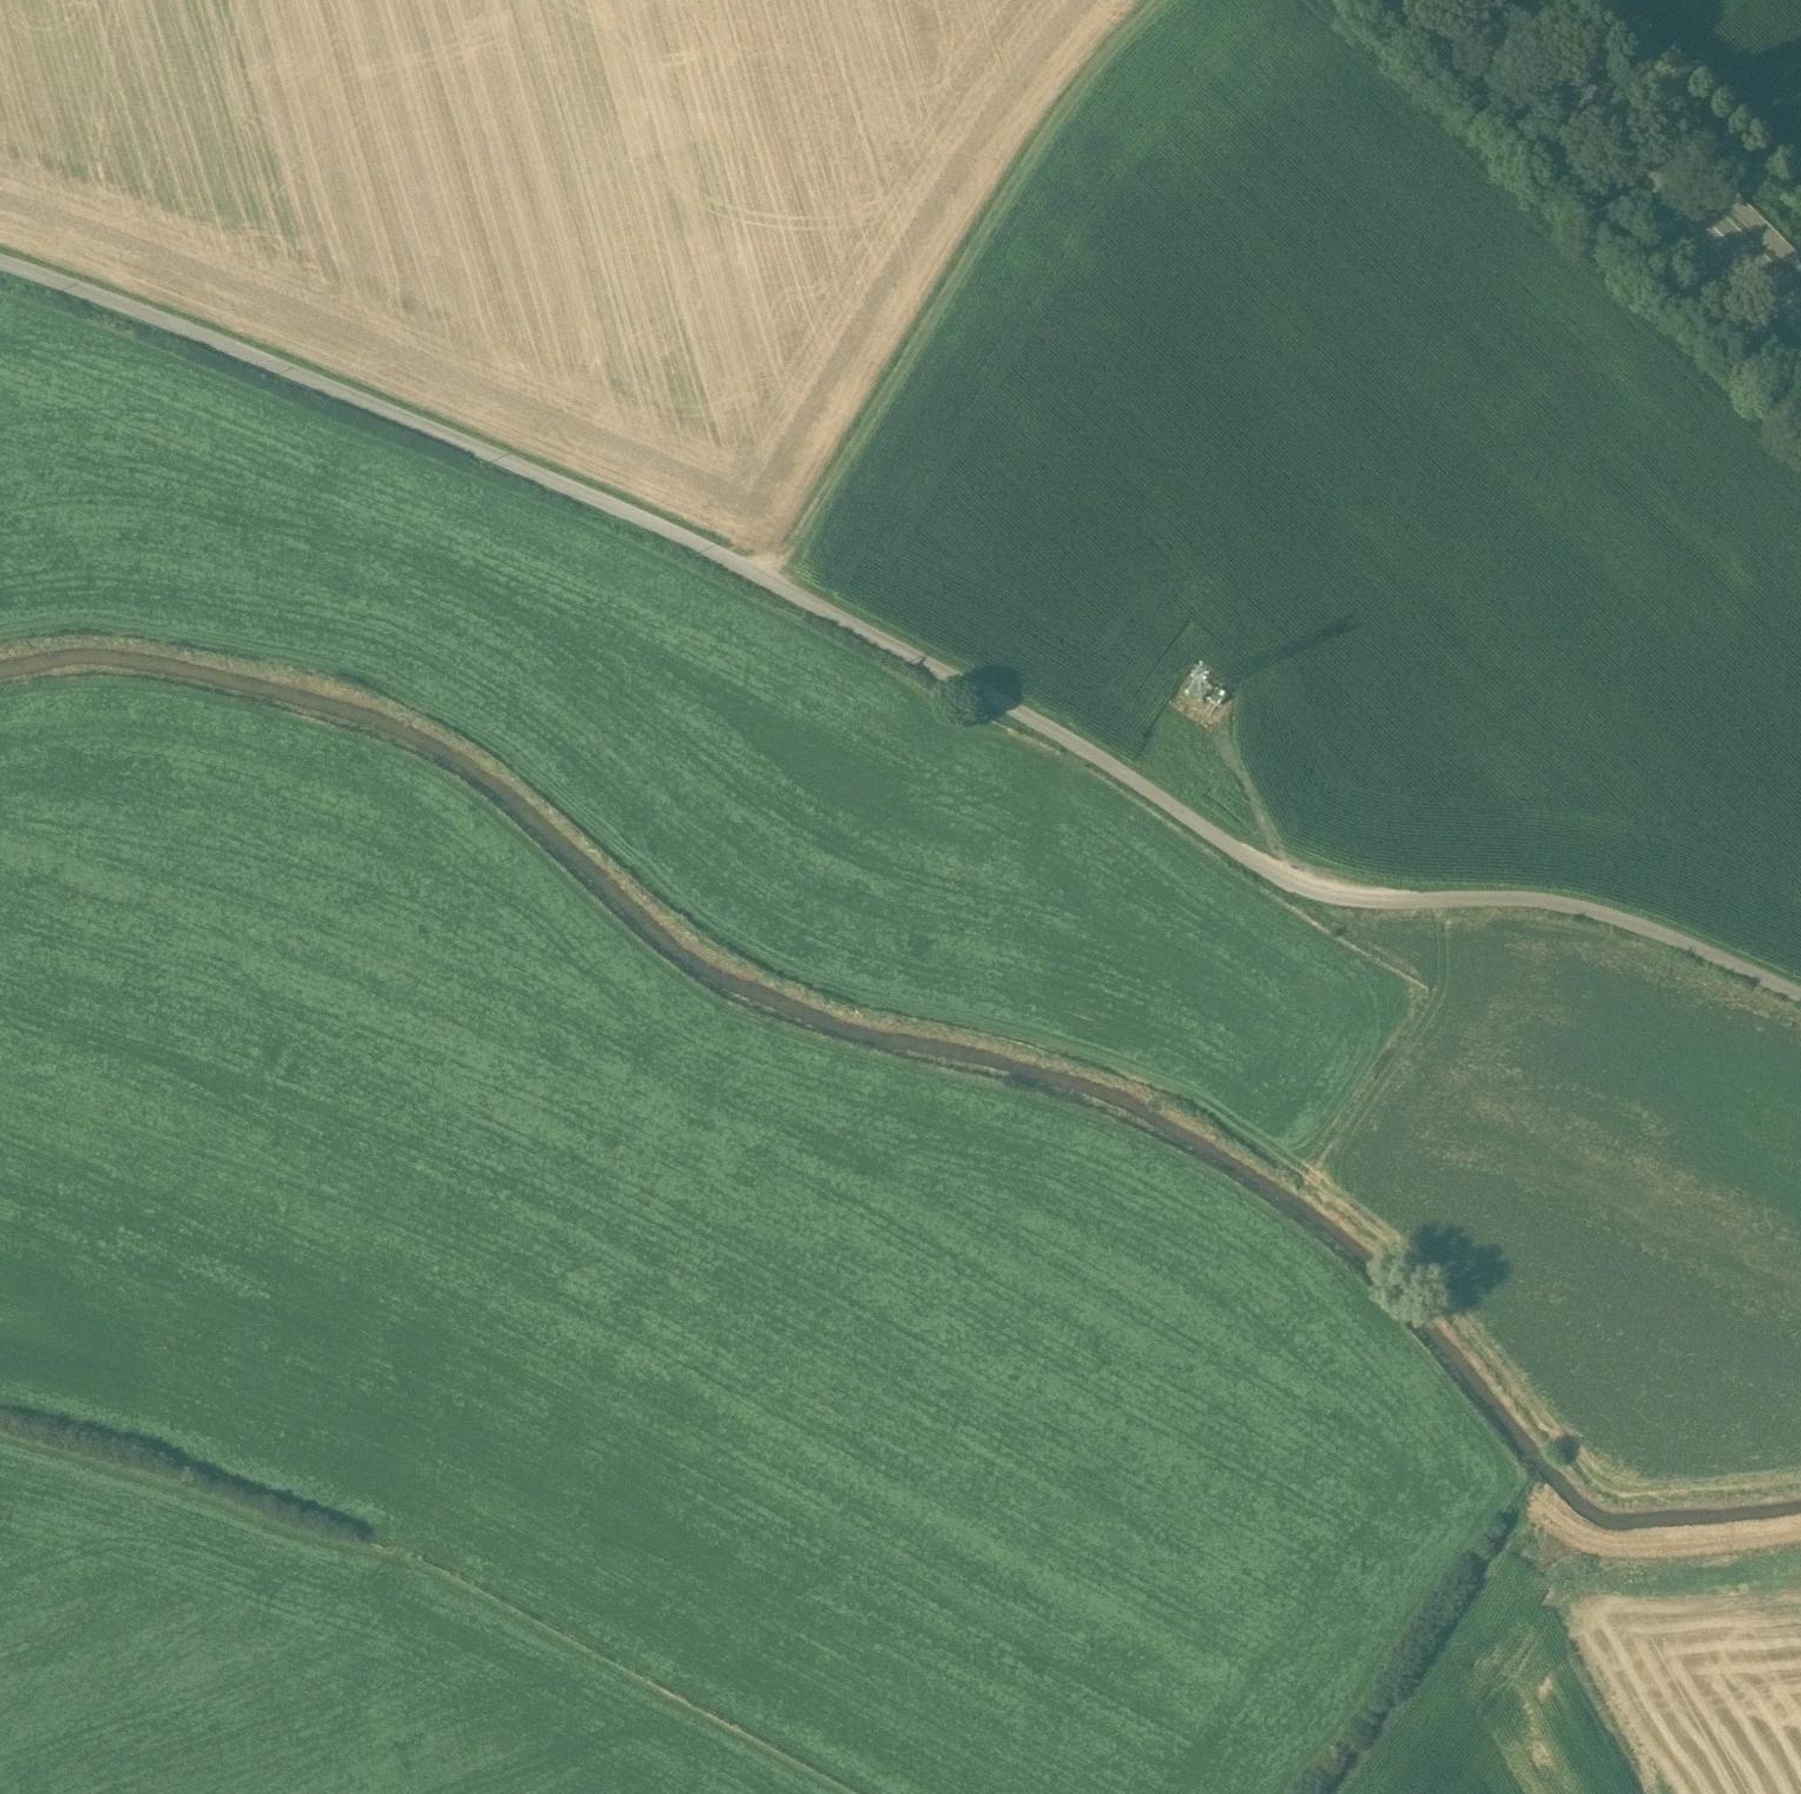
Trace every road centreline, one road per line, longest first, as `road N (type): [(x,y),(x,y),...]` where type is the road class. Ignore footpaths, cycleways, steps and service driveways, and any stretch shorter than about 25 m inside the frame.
road 1 (unclassified): [(1800,992),(1576,900),(1342,907),(1266,881),(1005,697),(763,577),(145,311),(0,262)]
road 2 (track): [(763,577),(1088,61),(1139,0)]
road 3 (primary): [(1800,314),(1483,0)]

